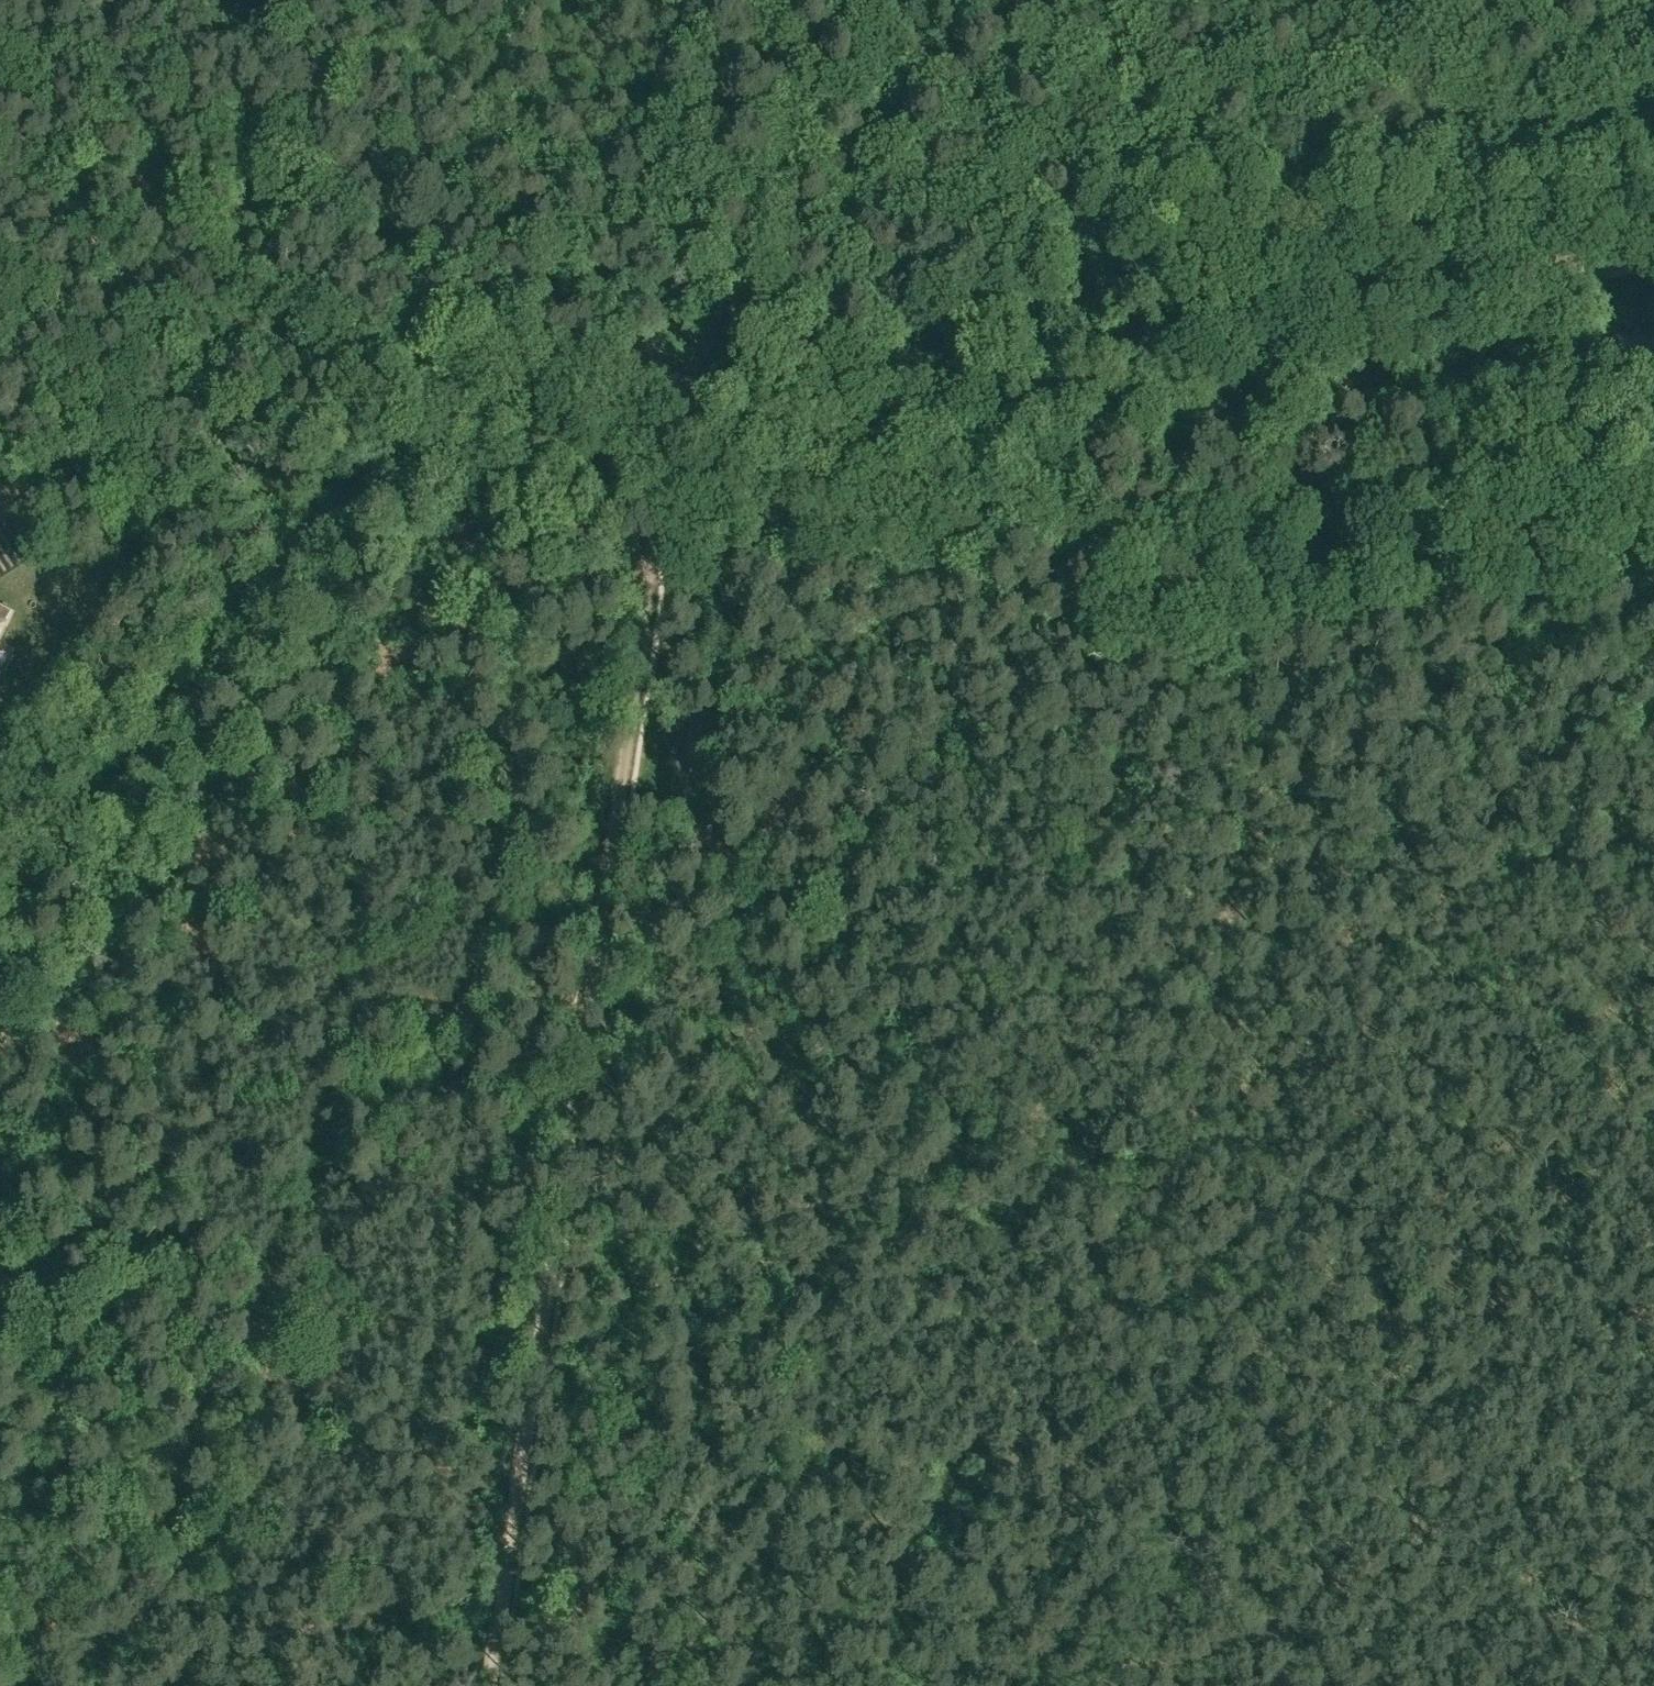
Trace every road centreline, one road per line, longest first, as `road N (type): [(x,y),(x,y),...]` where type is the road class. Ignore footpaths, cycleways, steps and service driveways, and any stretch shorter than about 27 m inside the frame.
road 1 (track): [(493,1685),(650,638),(647,488)]
road 2 (track): [(1653,262),(1198,320),(977,382),(751,394),(676,393),(642,384)]
road 3 (track): [(642,384),(209,0)]

